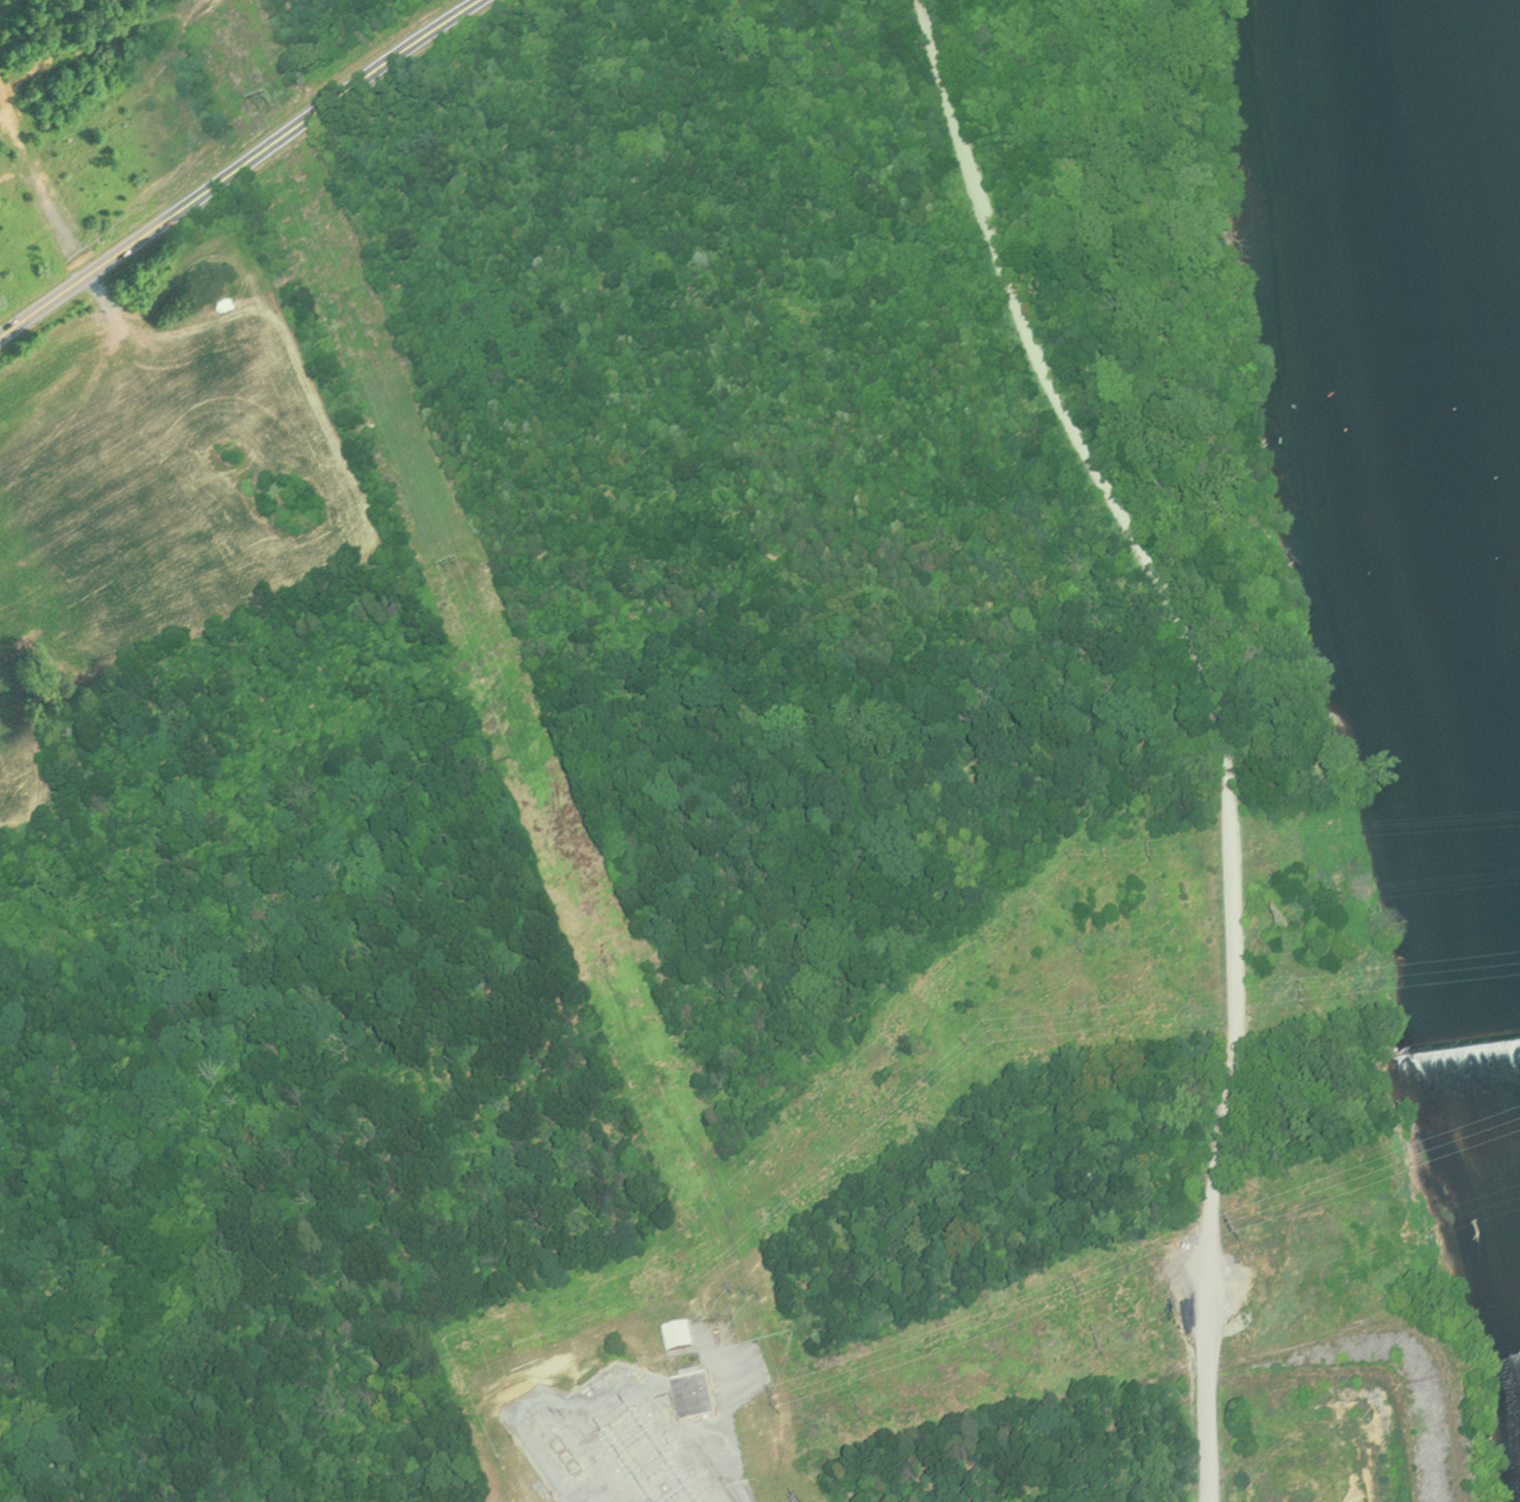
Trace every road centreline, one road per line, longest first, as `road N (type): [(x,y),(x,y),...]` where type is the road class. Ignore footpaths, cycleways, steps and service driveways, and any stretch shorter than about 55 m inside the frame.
road 1 (residential): [(919,0),(1017,309),(1079,441),(1191,636),(1220,717),(1238,973),(1213,1228),(1210,1501)]
road 2 (primary): [(0,329),(475,0)]

